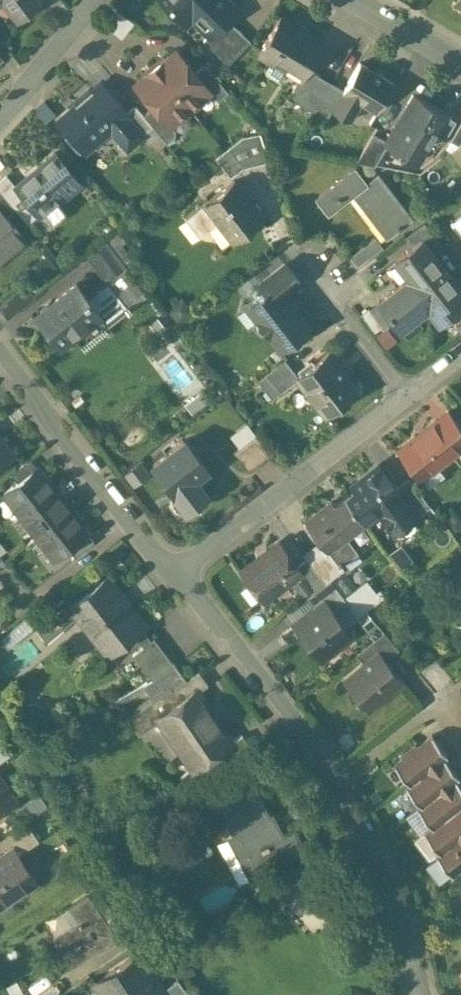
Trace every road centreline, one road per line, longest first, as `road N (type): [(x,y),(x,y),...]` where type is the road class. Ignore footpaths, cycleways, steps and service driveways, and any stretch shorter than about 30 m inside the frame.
road 1 (residential): [(419,994),(389,870),(337,769),(177,572)]
road 2 (residential): [(460,354),(177,572)]
road 3 (residential): [(177,572),(0,352)]
road 4 (residential): [(97,0),(0,119)]
road 5 (residential): [(348,0),(460,68)]

